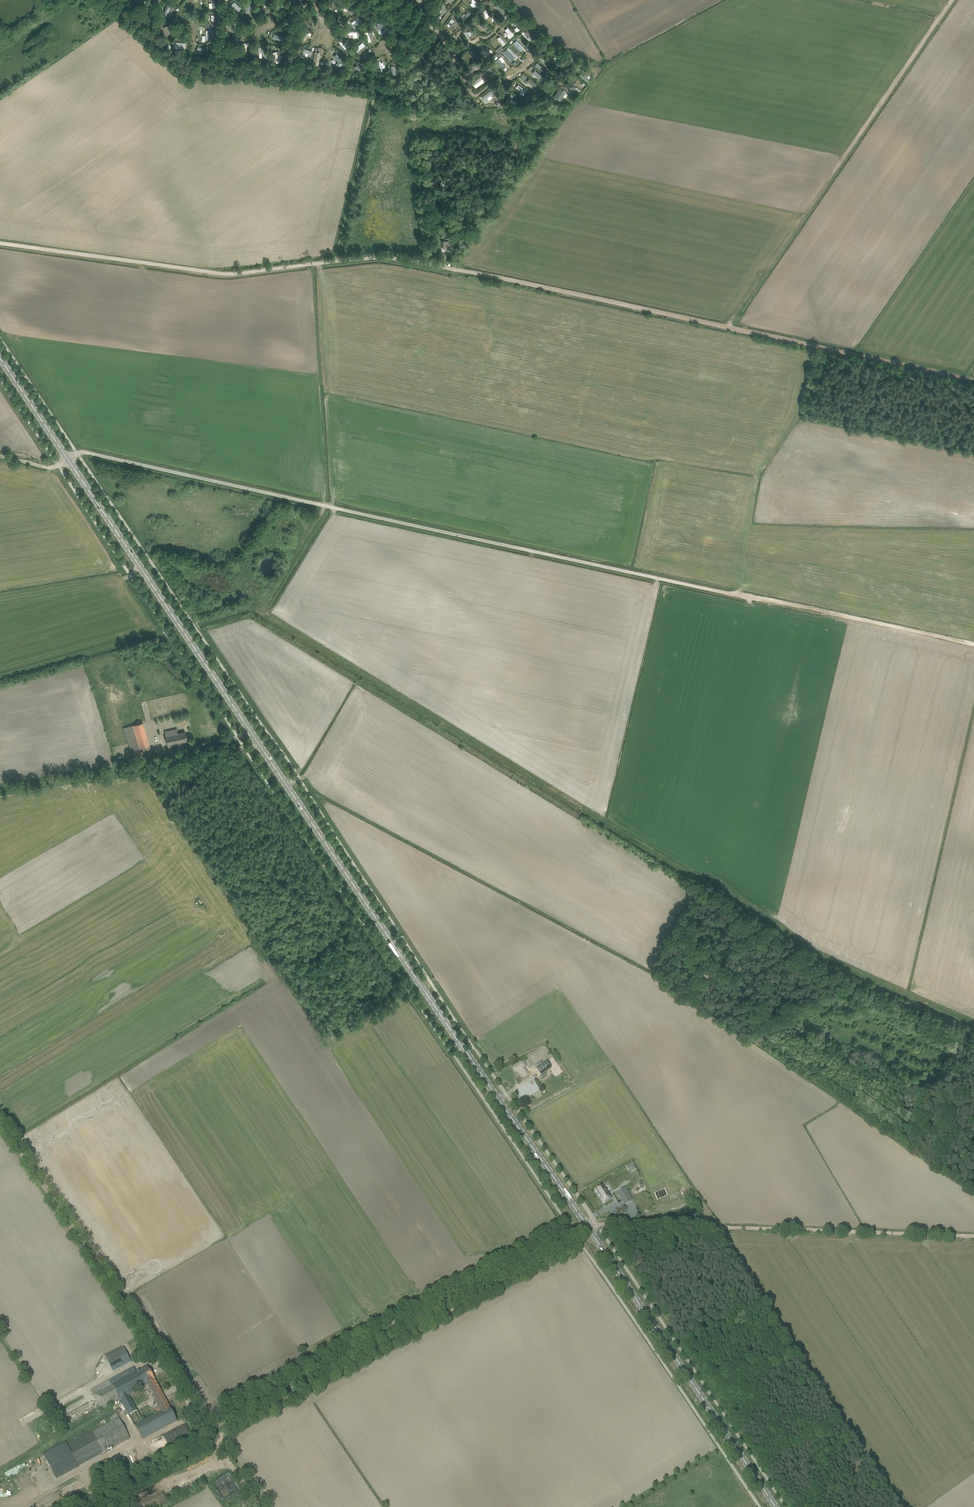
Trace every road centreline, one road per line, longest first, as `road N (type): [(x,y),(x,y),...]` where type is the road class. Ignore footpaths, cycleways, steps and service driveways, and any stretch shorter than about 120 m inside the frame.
road 1 (track): [(973,380),(406,260),(219,273),(0,242)]
road 2 (unclassified): [(0,1122),(205,1423),(588,1228)]
road 3 (unclassified): [(757,598),(85,452),(68,459)]
road 4 (secondary): [(588,1228),(259,744)]
road 5 (track): [(213,1438),(544,1262),(556,1246)]
road 6 (track): [(973,1236),(596,1225)]
road 7 (track): [(420,96),(352,82),(175,69),(102,0)]
road 8 (secondary): [(259,744),(68,459)]
road 9 (secondary): [(775,1506),(588,1228)]
road 10 (track): [(0,789),(245,748)]
road 11 (track): [(973,644),(757,598)]
road 12 (track): [(205,1423),(196,1439),(68,1506)]
road 13 (track): [(213,1438),(84,1506)]
road 14 (secondary): [(68,459),(0,358)]

